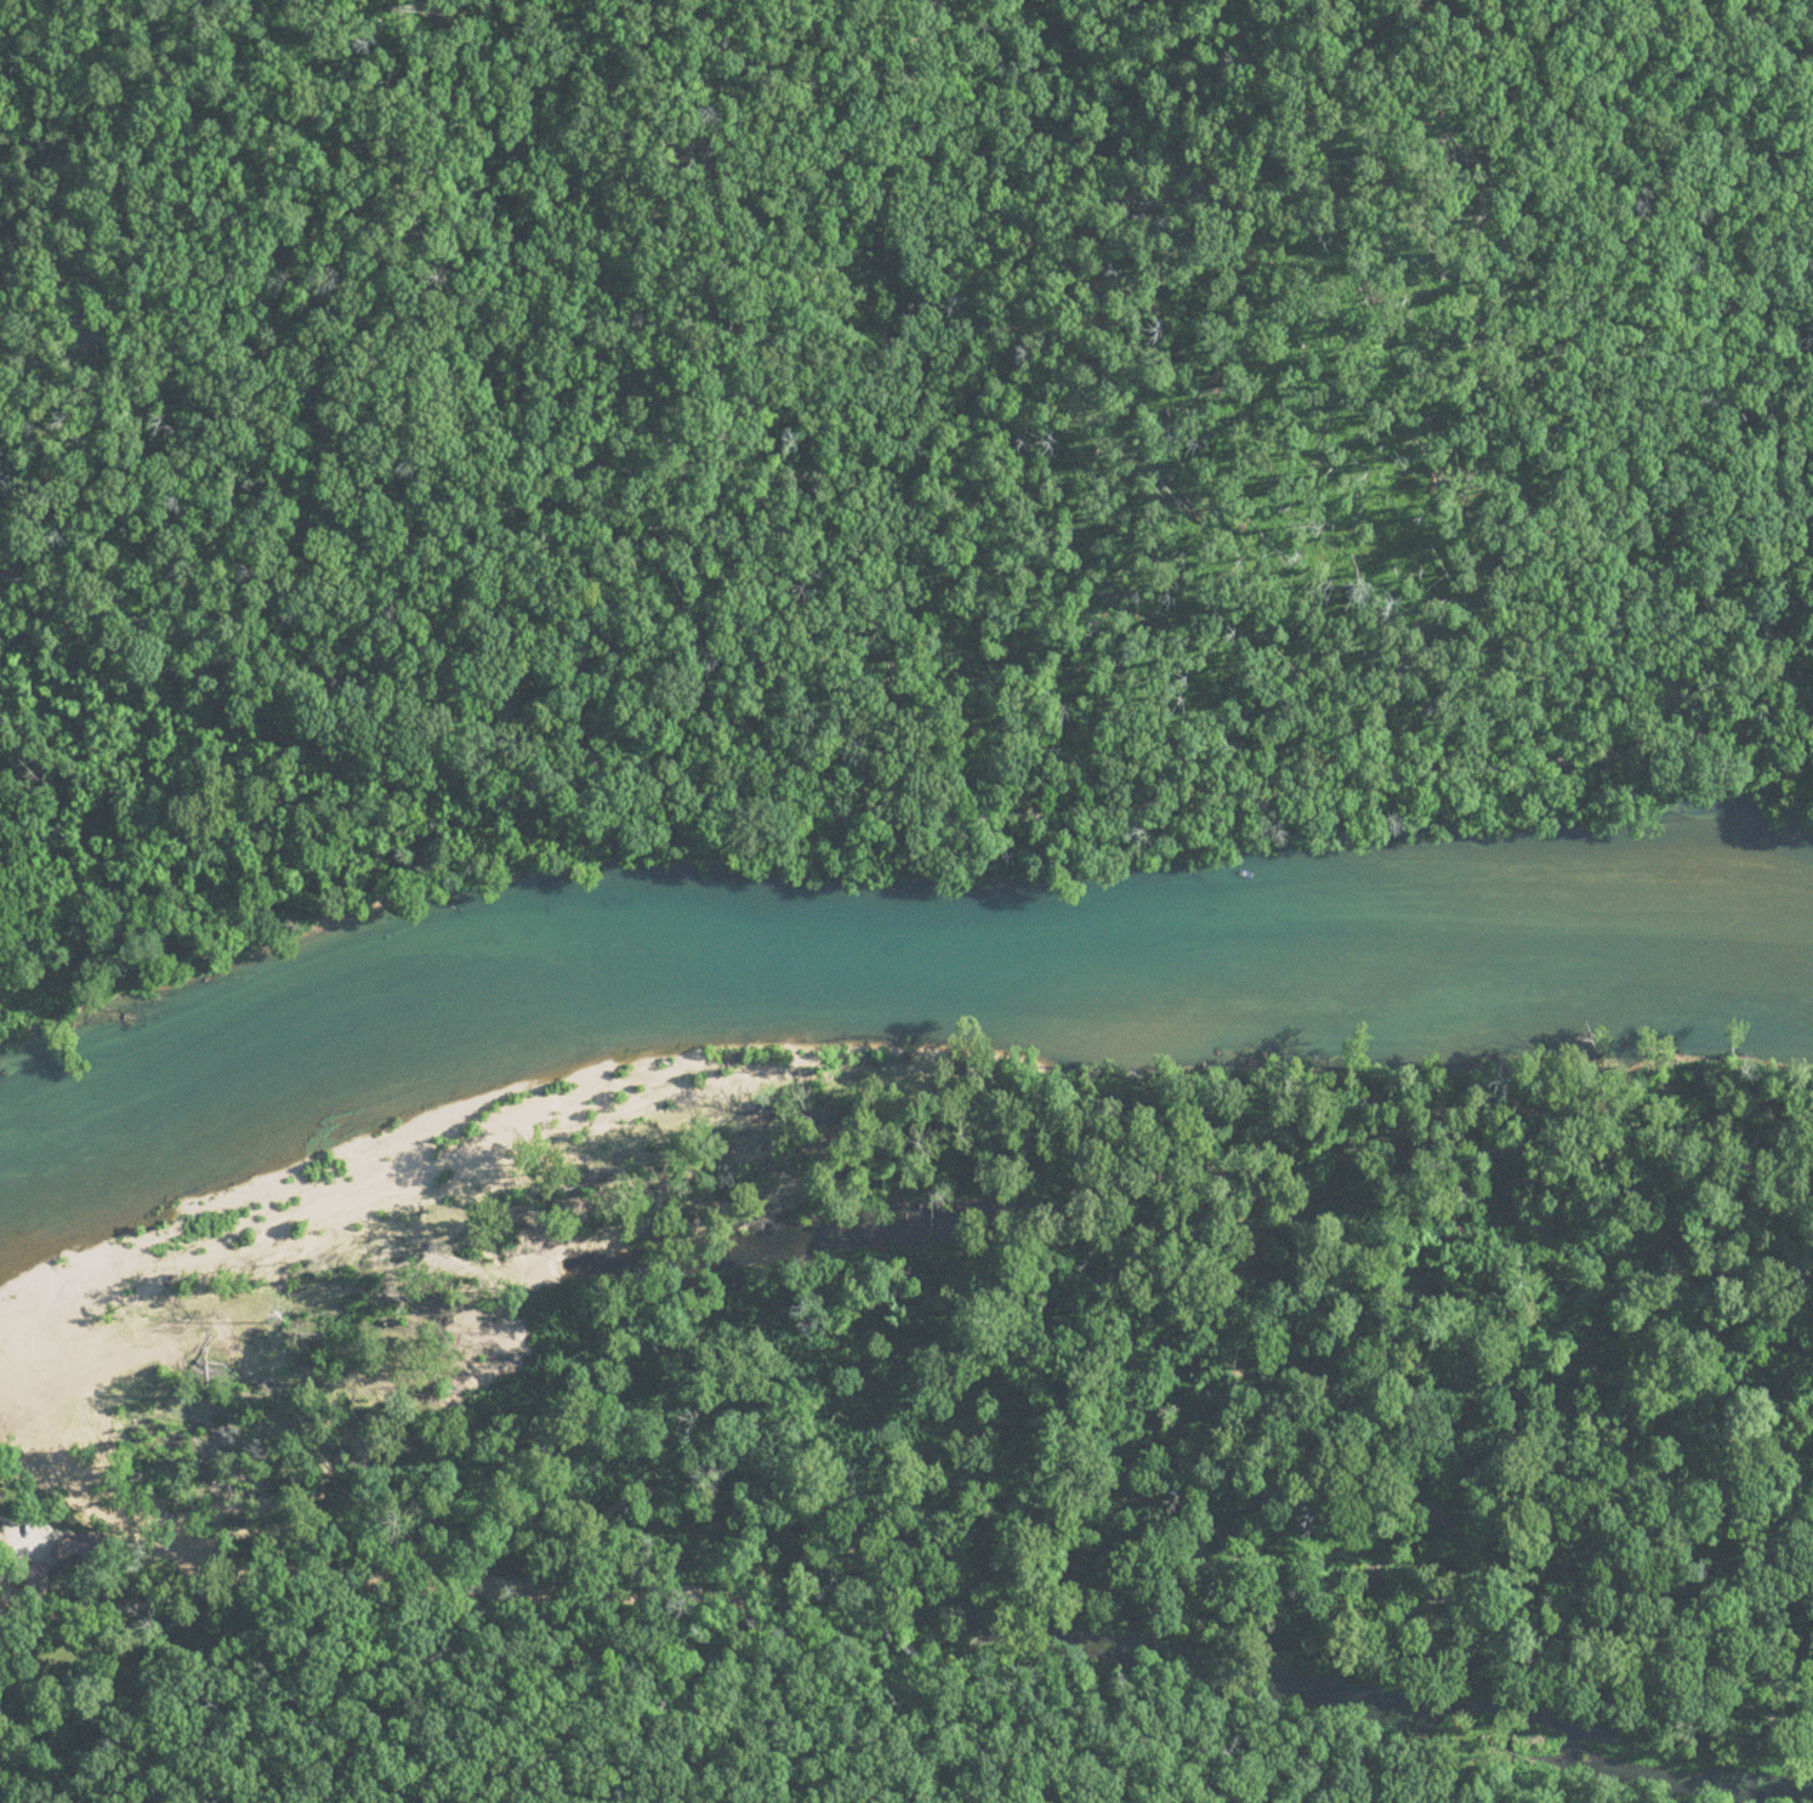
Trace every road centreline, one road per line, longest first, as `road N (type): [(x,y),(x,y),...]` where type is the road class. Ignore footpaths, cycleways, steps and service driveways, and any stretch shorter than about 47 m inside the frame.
road 1 (track): [(0,579),(90,613),(680,774),(982,808),(1538,769),(1663,749)]
road 2 (track): [(1663,749),(1800,645),(1812,620)]

